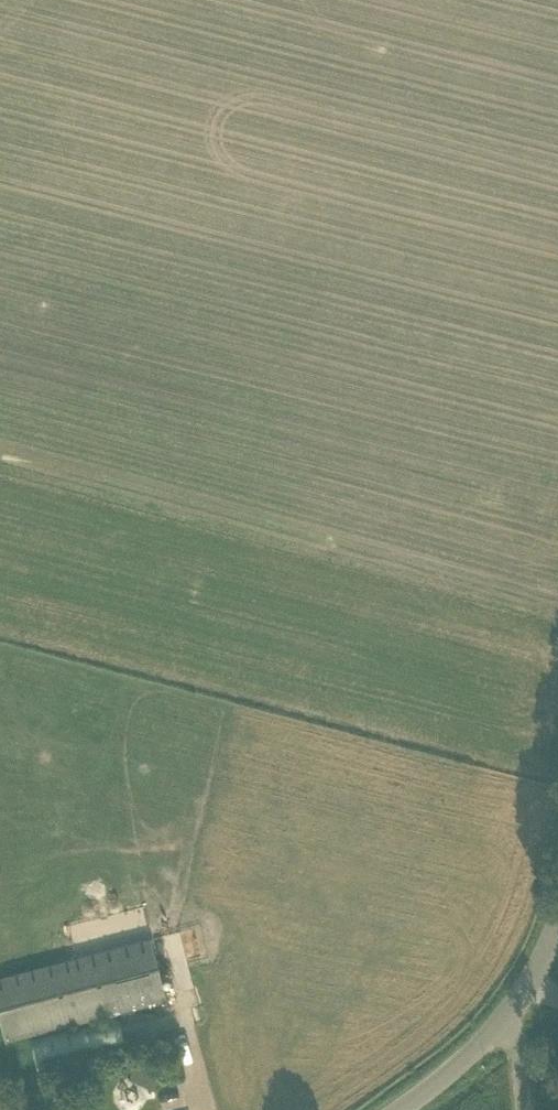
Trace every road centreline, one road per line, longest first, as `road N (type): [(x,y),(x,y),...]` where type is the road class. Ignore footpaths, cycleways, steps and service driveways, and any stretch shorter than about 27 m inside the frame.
road 1 (unclassified): [(396,1109),(508,1009),(536,969),(557,906)]

